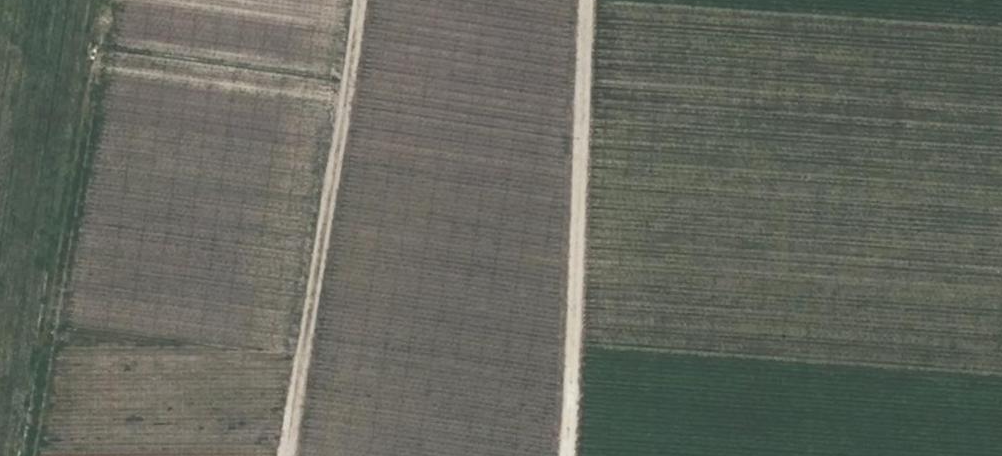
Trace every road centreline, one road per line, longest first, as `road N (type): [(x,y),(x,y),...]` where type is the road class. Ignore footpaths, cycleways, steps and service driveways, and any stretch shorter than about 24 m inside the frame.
road 1 (track): [(358,0),(280,455)]
road 2 (track): [(564,455),(580,0)]

